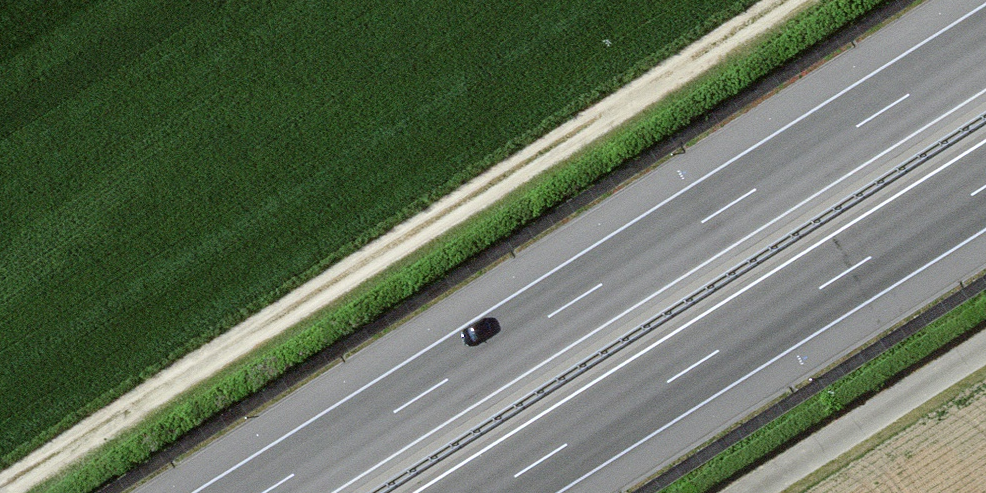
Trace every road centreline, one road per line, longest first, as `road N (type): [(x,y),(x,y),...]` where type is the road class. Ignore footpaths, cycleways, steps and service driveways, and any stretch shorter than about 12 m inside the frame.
road 1 (track): [(785,0),(0,488)]
road 2 (motorway): [(985,47),(263,492)]
road 3 (motorway): [(488,492),(985,185)]
road 4 (track): [(985,346),(749,492)]

